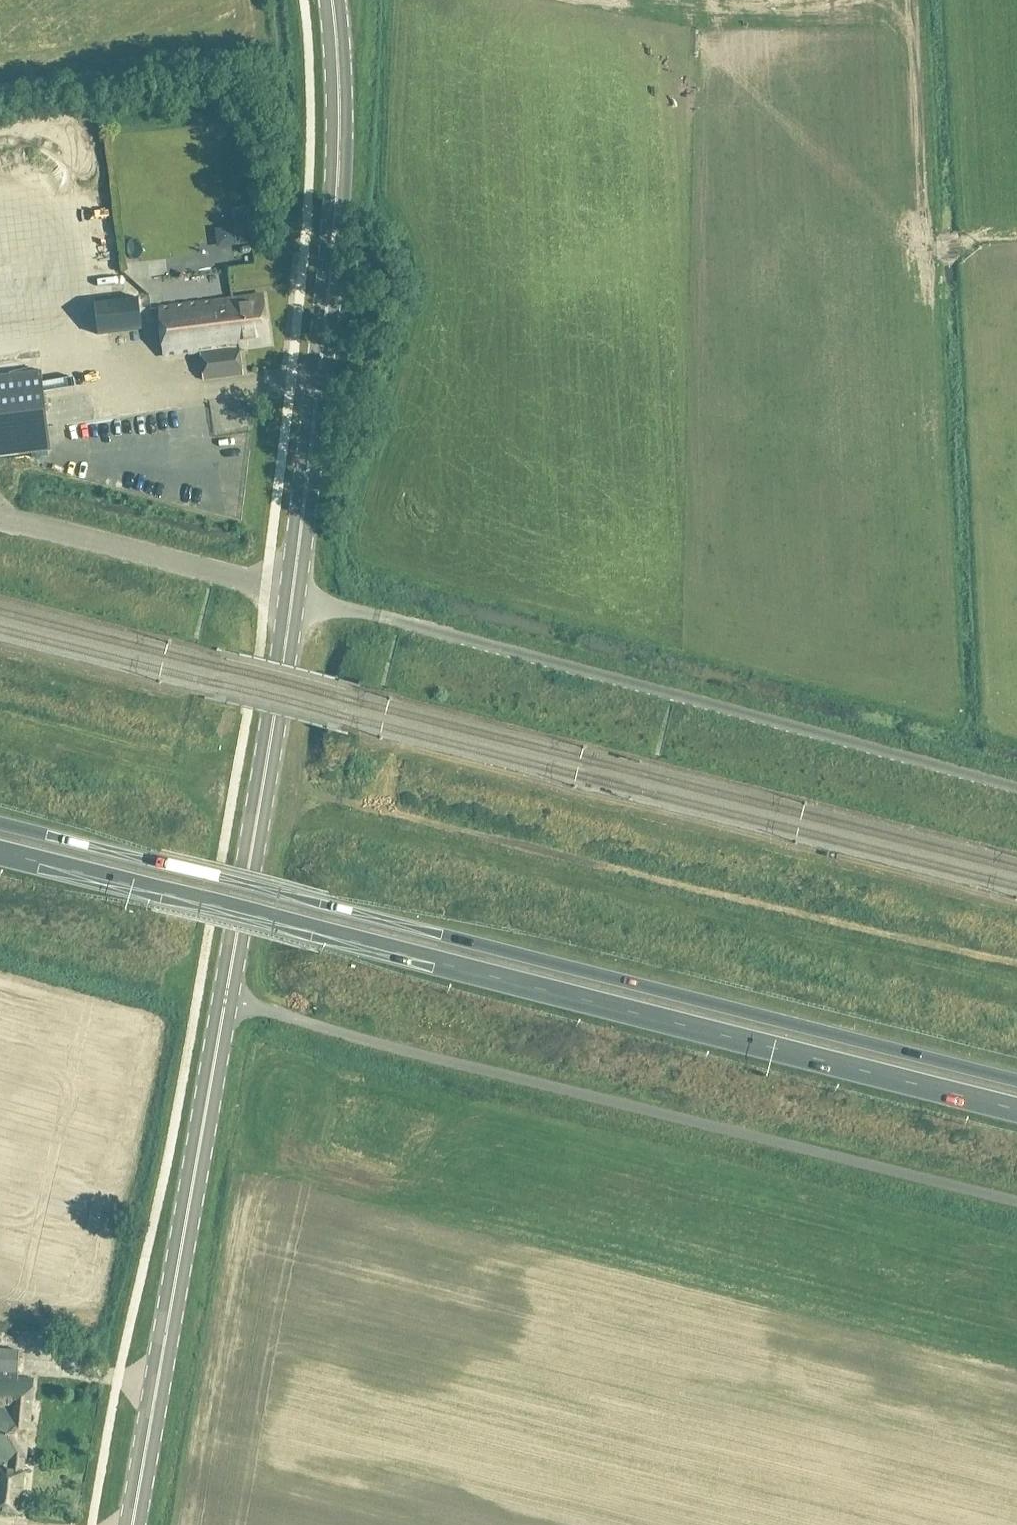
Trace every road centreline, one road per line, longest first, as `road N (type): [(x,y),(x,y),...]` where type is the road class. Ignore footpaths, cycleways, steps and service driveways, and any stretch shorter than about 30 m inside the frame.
road 1 (trunk): [(0,850),(1016,1108)]
road 2 (trunk): [(1016,1079),(0,823)]
road 3 (secondary): [(127,1524),(290,594)]
road 4 (secondary): [(290,594),(335,194),(330,0)]
road 5 (unclassified): [(0,516),(290,594)]

